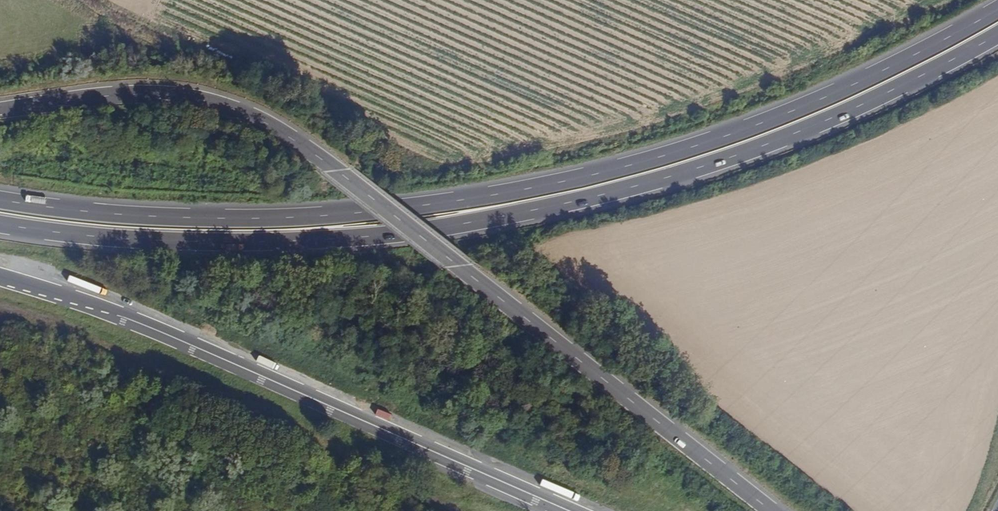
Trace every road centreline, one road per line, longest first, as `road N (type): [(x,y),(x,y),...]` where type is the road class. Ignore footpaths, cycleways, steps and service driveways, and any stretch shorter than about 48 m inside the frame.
road 1 (trunk): [(0,224),(144,239),(291,242),(384,237),(544,212),(802,130),(997,32)]
road 2 (trunk): [(997,9),(796,109),(669,155),(465,201),(293,218),(0,201)]
road 3 (trunk): [(773,510),(337,169),(255,115),(161,92),(0,111)]
road 4 (trunk): [(0,281),(153,333),(558,510)]

